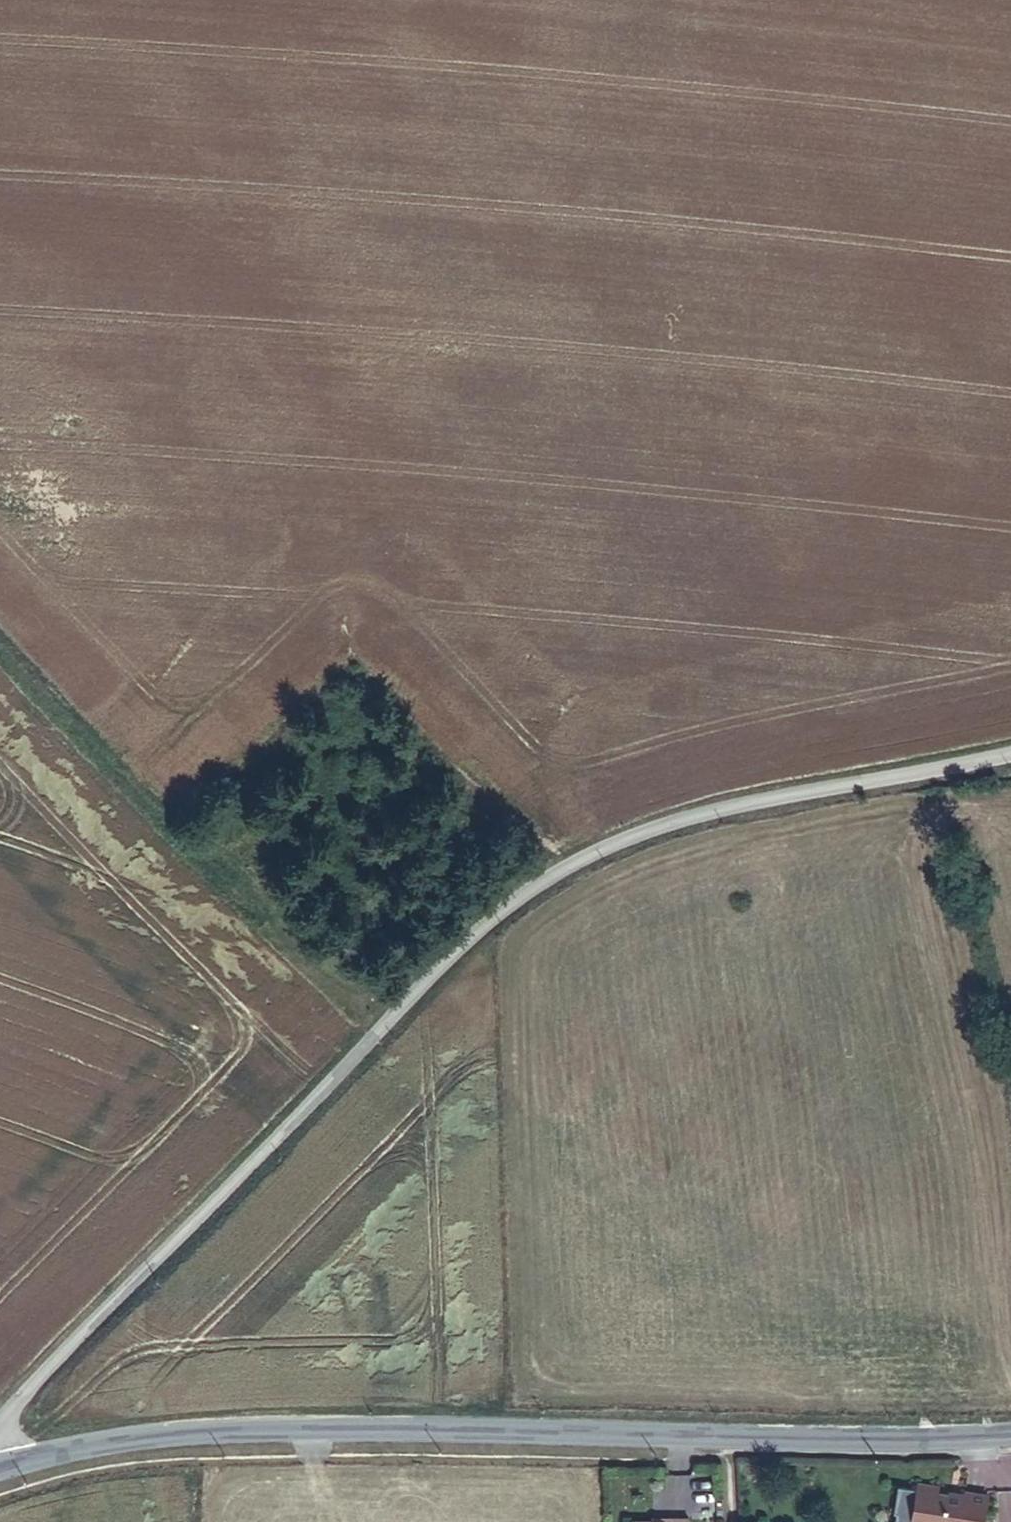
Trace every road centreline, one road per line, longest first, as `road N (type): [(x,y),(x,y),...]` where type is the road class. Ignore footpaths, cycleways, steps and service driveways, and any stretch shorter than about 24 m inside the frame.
road 1 (unclassified): [(1010,1435),(228,1431),(0,1467)]
road 2 (track): [(0,650),(373,1038)]

